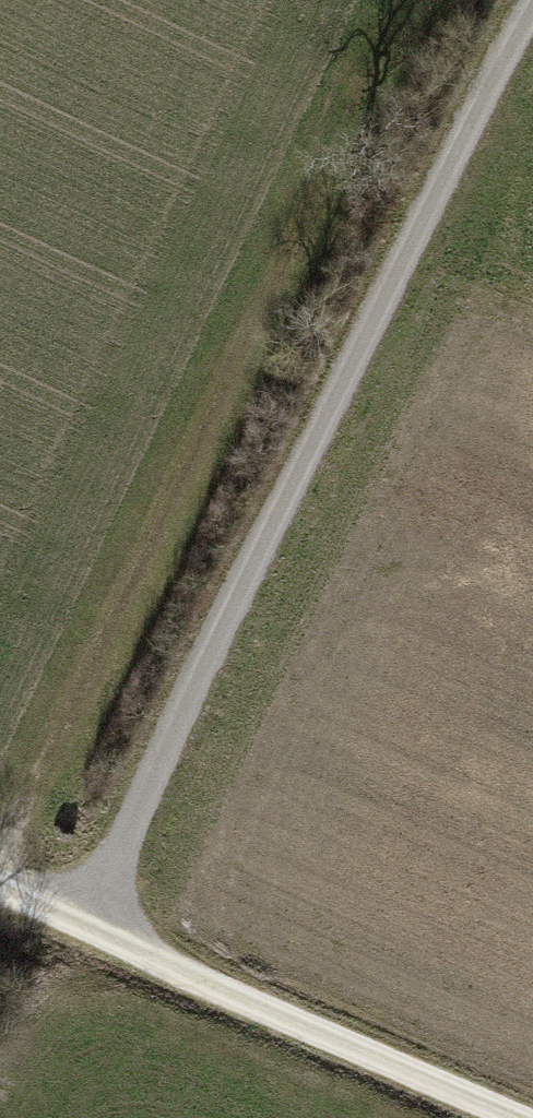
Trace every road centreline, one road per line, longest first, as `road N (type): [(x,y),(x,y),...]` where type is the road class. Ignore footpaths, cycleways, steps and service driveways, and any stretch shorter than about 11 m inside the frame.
road 1 (track): [(86,918),(442,166),(532,12)]
road 2 (track): [(402,0),(225,369),(138,573),(0,834)]
road 3 (track): [(532,1115),(0,879)]

